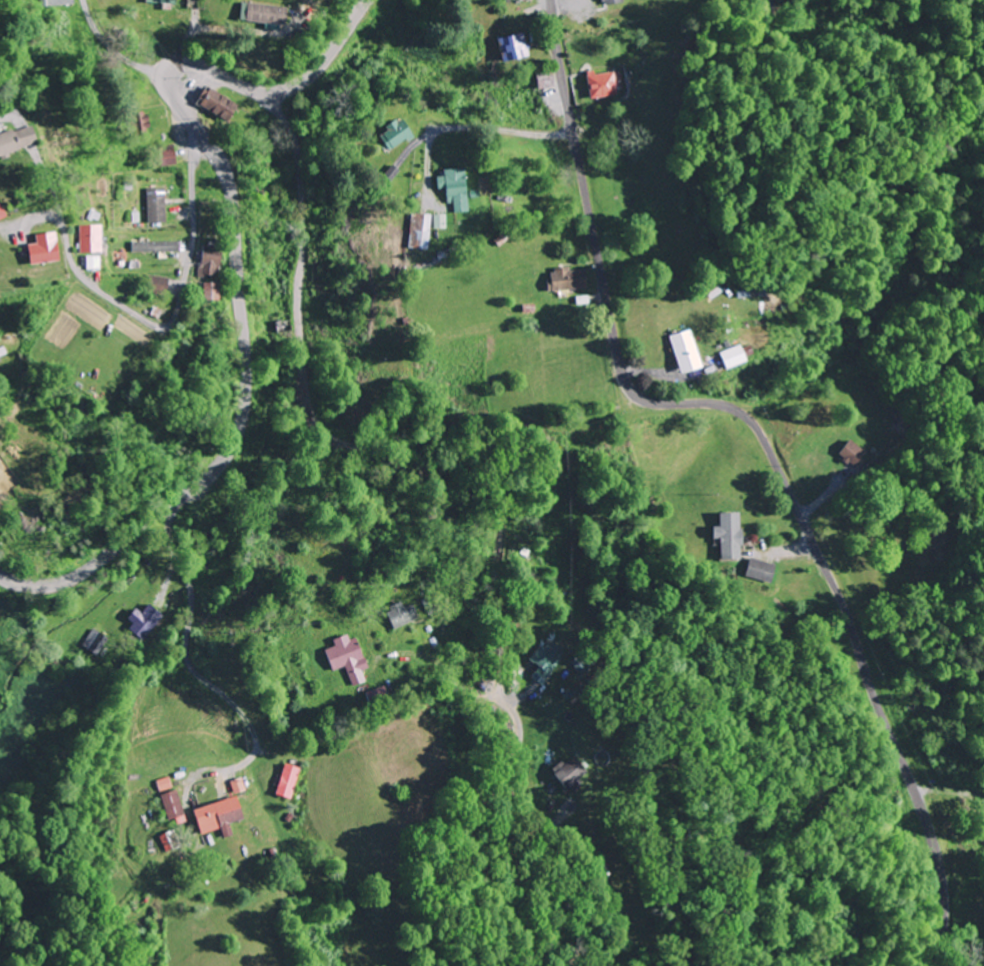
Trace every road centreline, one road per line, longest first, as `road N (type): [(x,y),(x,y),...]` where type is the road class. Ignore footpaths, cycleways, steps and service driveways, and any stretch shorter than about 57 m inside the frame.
road 1 (residential): [(940,965),(937,852),(846,608),(760,431),(734,410),(661,406),(628,388),(552,0)]
road 2 (secondary): [(365,0),(320,66),(280,93),(178,60),(166,67),(167,89),(222,161),(234,200),(247,352),(239,434),(209,479),(78,577),(40,587),(0,577)]
road 3 (residential): [(263,92),(299,149),(299,309),(313,415),(335,438),(456,482),(495,519),(499,537),(478,579),(465,664),(474,682),(510,705)]
road 4 (residential): [(0,228),(59,222),(81,276),(130,312),(169,325),(194,227),(198,128)]
road 5 (residential): [(170,505),(174,551),(192,595),(188,660),(256,739),(249,761),(189,785)]
road 6 (track): [(499,528),(529,506),(588,429),(639,398)]

